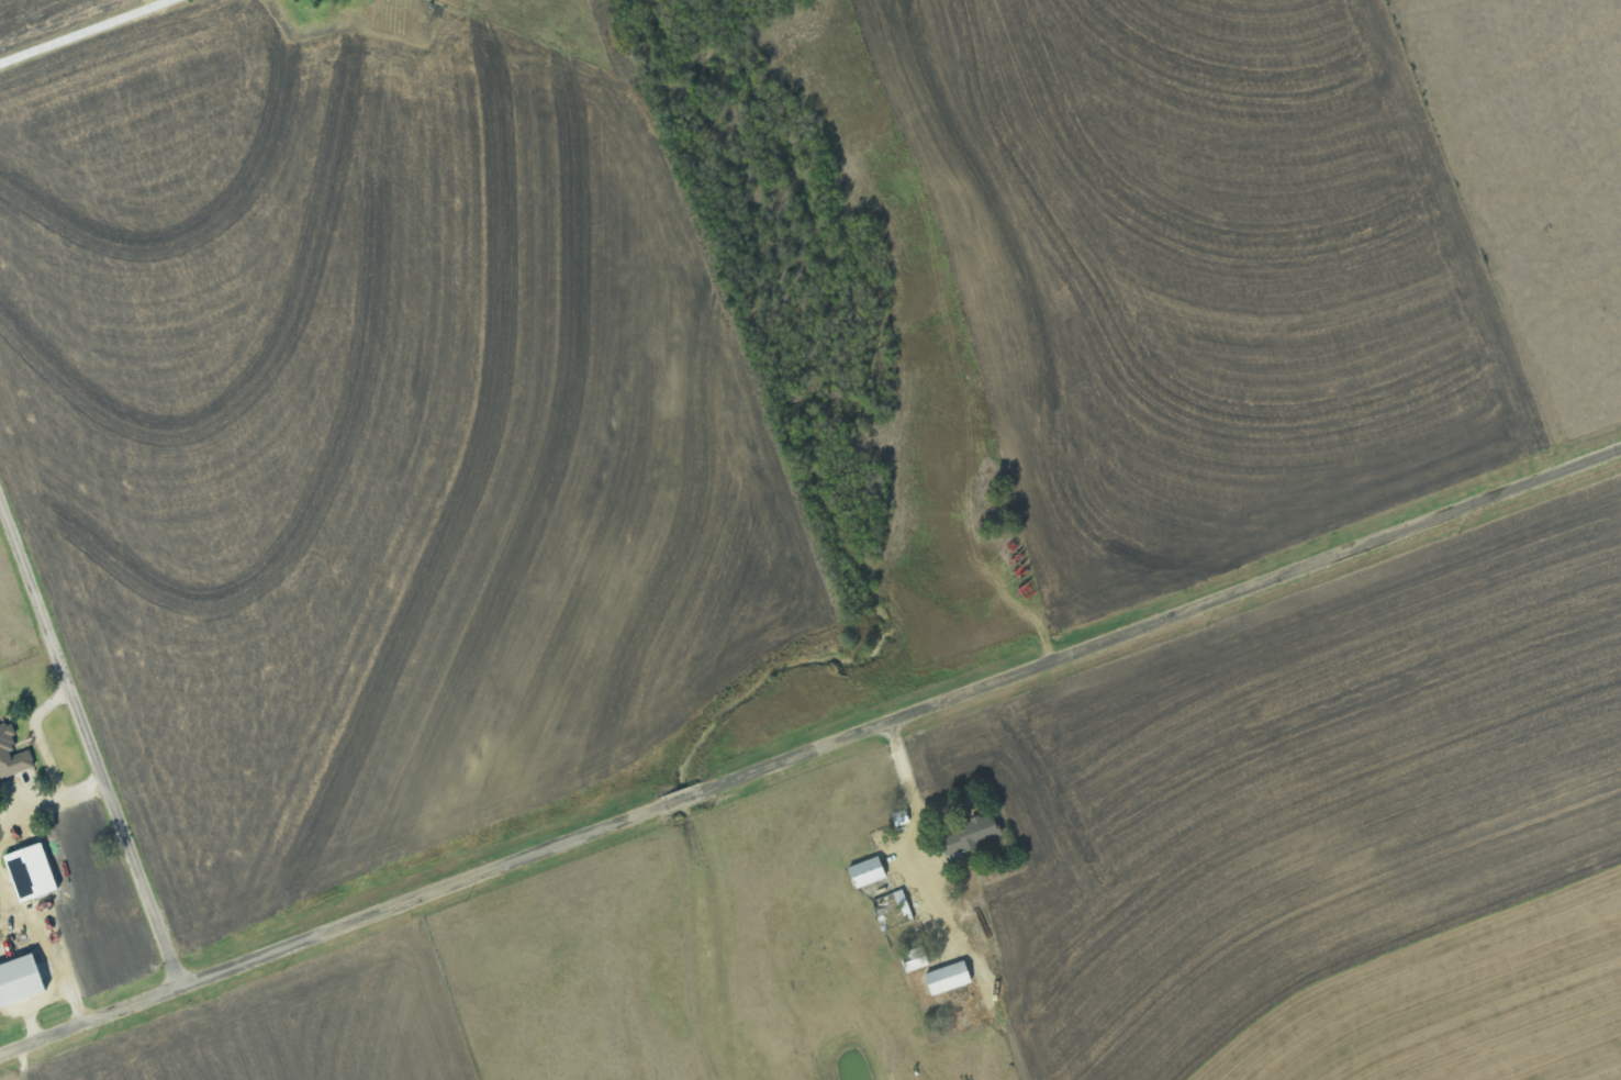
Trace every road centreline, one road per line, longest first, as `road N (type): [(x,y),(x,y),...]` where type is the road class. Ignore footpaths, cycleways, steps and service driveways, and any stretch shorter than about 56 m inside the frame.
road 1 (residential): [(0,1055),(1620,450)]
road 2 (residential): [(181,988),(0,494)]

